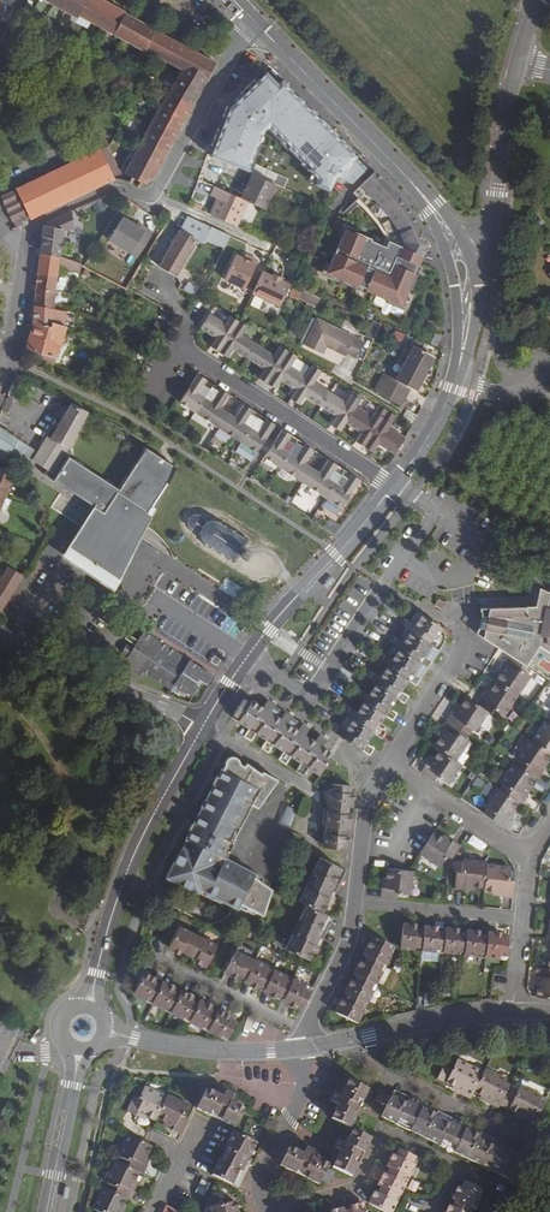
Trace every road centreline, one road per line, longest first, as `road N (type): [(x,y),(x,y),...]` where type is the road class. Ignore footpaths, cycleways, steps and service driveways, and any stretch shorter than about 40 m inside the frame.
road 1 (secondary): [(201,729),(267,630),(392,487)]
road 2 (secondary): [(257,24),(428,202),(461,253)]
road 3 (secondary): [(87,1009),(128,870),(201,729)]
road 4 (residential): [(174,344),(392,487)]
road 5 (unclassified): [(0,634),(201,729)]
road 6 (residential): [(326,1047),(522,1141)]
road 7 (unclassified): [(147,198),(257,24)]
road 8 (residential): [(461,253),(485,232),(494,211),(517,62)]
road 9 (residential): [(302,1050),(219,1053),(102,1033)]
road 10 (residential): [(513,1013),(326,1047)]
road 11 (residential): [(147,954),(306,1030)]
road 12 (residential): [(265,1211),(259,1184),(302,1093),(302,1050)]
road 13 (residential): [(521,923),(354,906)]
road 14 (residential): [(391,765),(528,861)]
road 15 (secondary): [(47,1211),(78,1048)]
road 16 (residential): [(471,638),(391,765)]
road 17 (residential): [(391,765),(364,810),(354,906)]
road 18 (unclassified): [(26,250),(0,386)]
road 19 (residential): [(354,906),(348,941),(306,1030)]
road 20 (secondary): [(461,253),(467,328),(456,378)]
road 21 (secondary): [(392,487),(456,378)]

